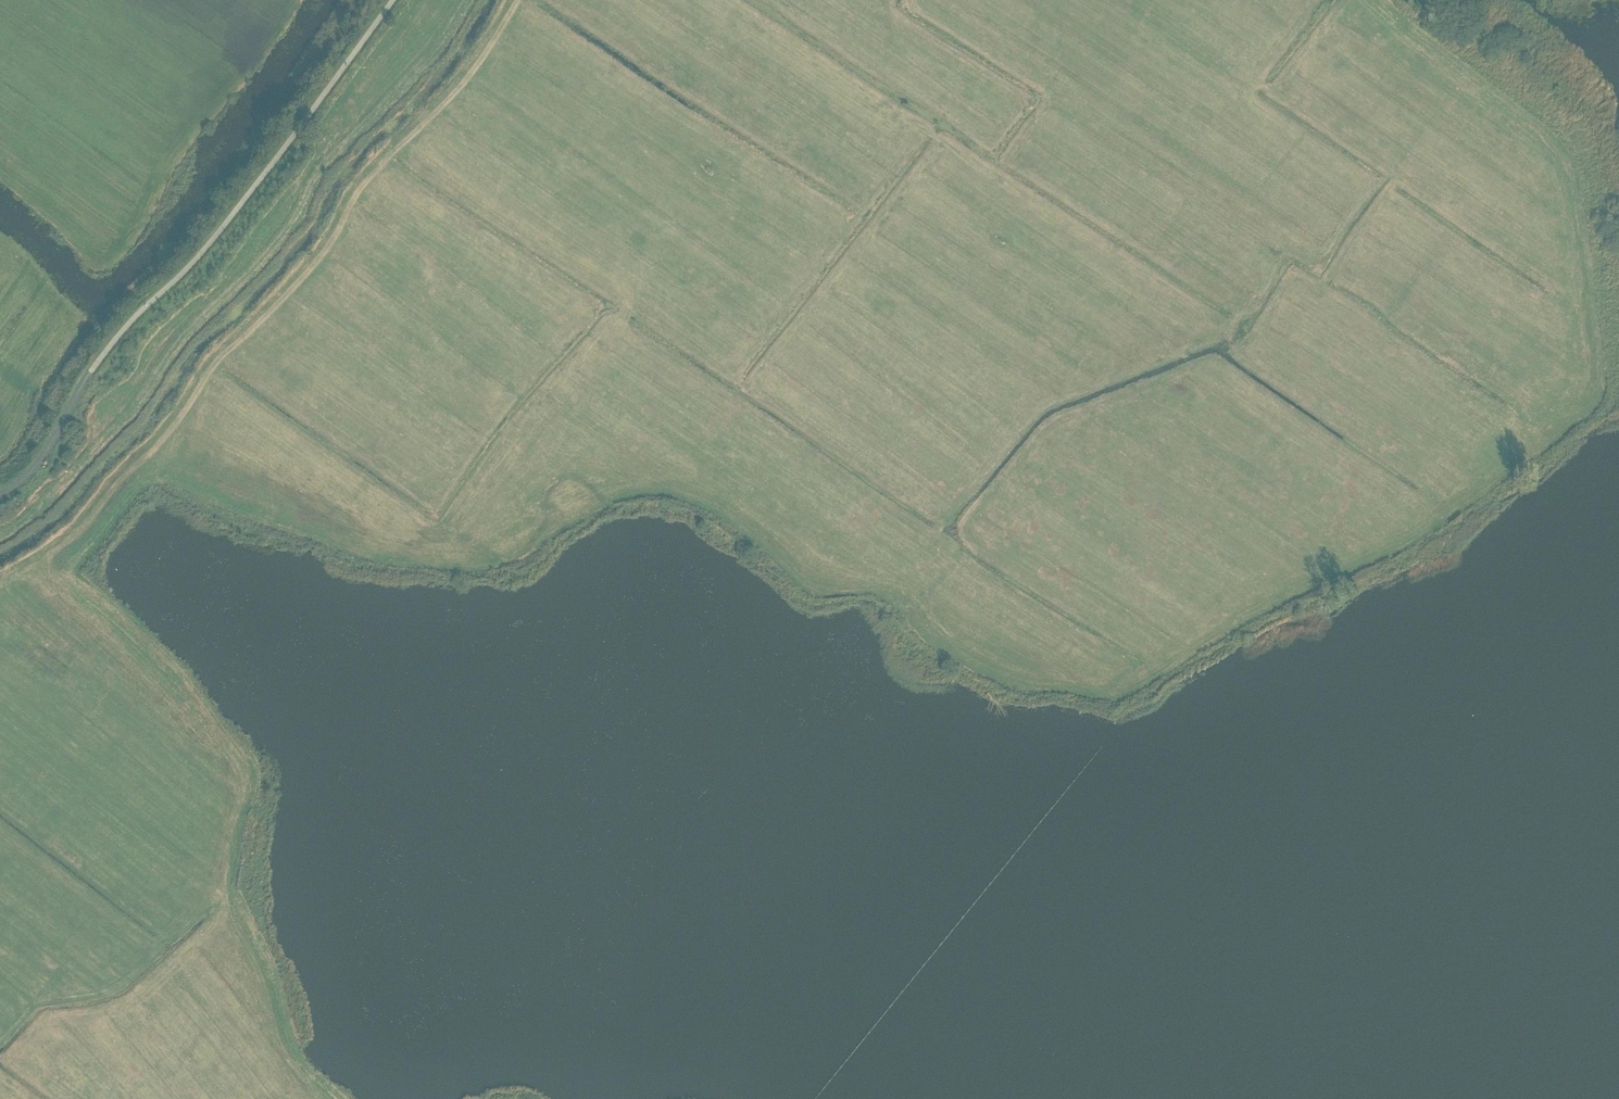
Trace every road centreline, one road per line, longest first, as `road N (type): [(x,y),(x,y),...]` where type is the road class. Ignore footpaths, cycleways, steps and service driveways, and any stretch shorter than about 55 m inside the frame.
road 1 (track): [(516,0),(470,72),(357,190),(305,275),(226,353),(177,426),(72,538),(0,584)]

